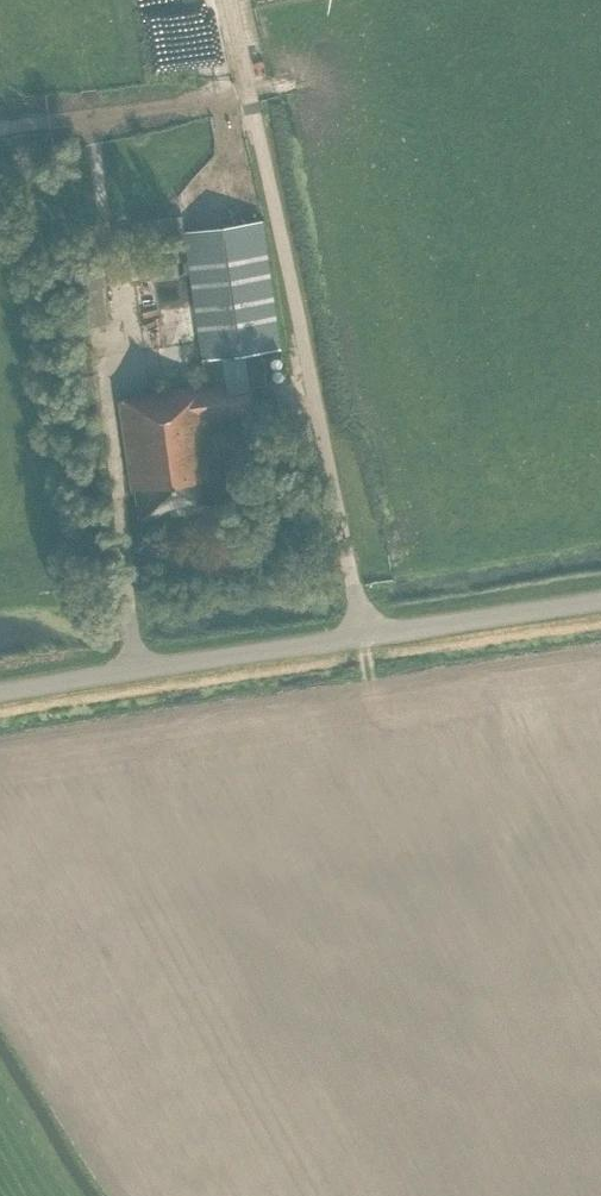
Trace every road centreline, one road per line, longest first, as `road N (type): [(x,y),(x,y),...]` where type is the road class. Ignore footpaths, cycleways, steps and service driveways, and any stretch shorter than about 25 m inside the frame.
road 1 (unclassified): [(372,634),(233,0)]
road 2 (tertiary): [(0,693),(372,634)]
road 3 (track): [(254,95),(0,128)]
road 4 (tertiary): [(372,634),(600,600)]

